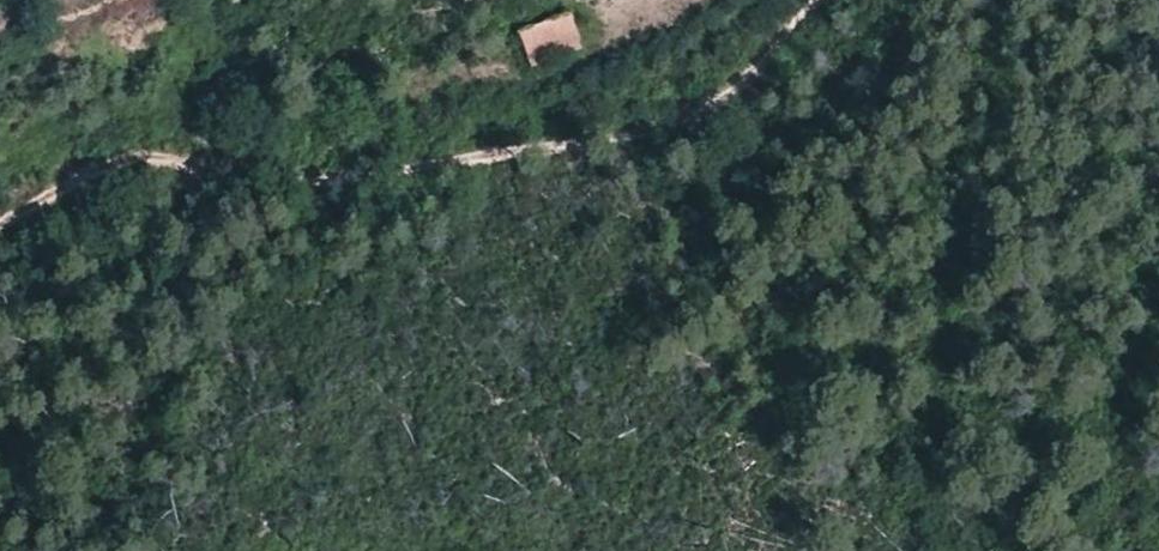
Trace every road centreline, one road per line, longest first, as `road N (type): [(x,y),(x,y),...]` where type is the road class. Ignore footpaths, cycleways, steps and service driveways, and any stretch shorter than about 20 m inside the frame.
road 1 (track): [(0,232),(110,165),(384,177),(468,167),(723,109),(756,85),(824,0)]

